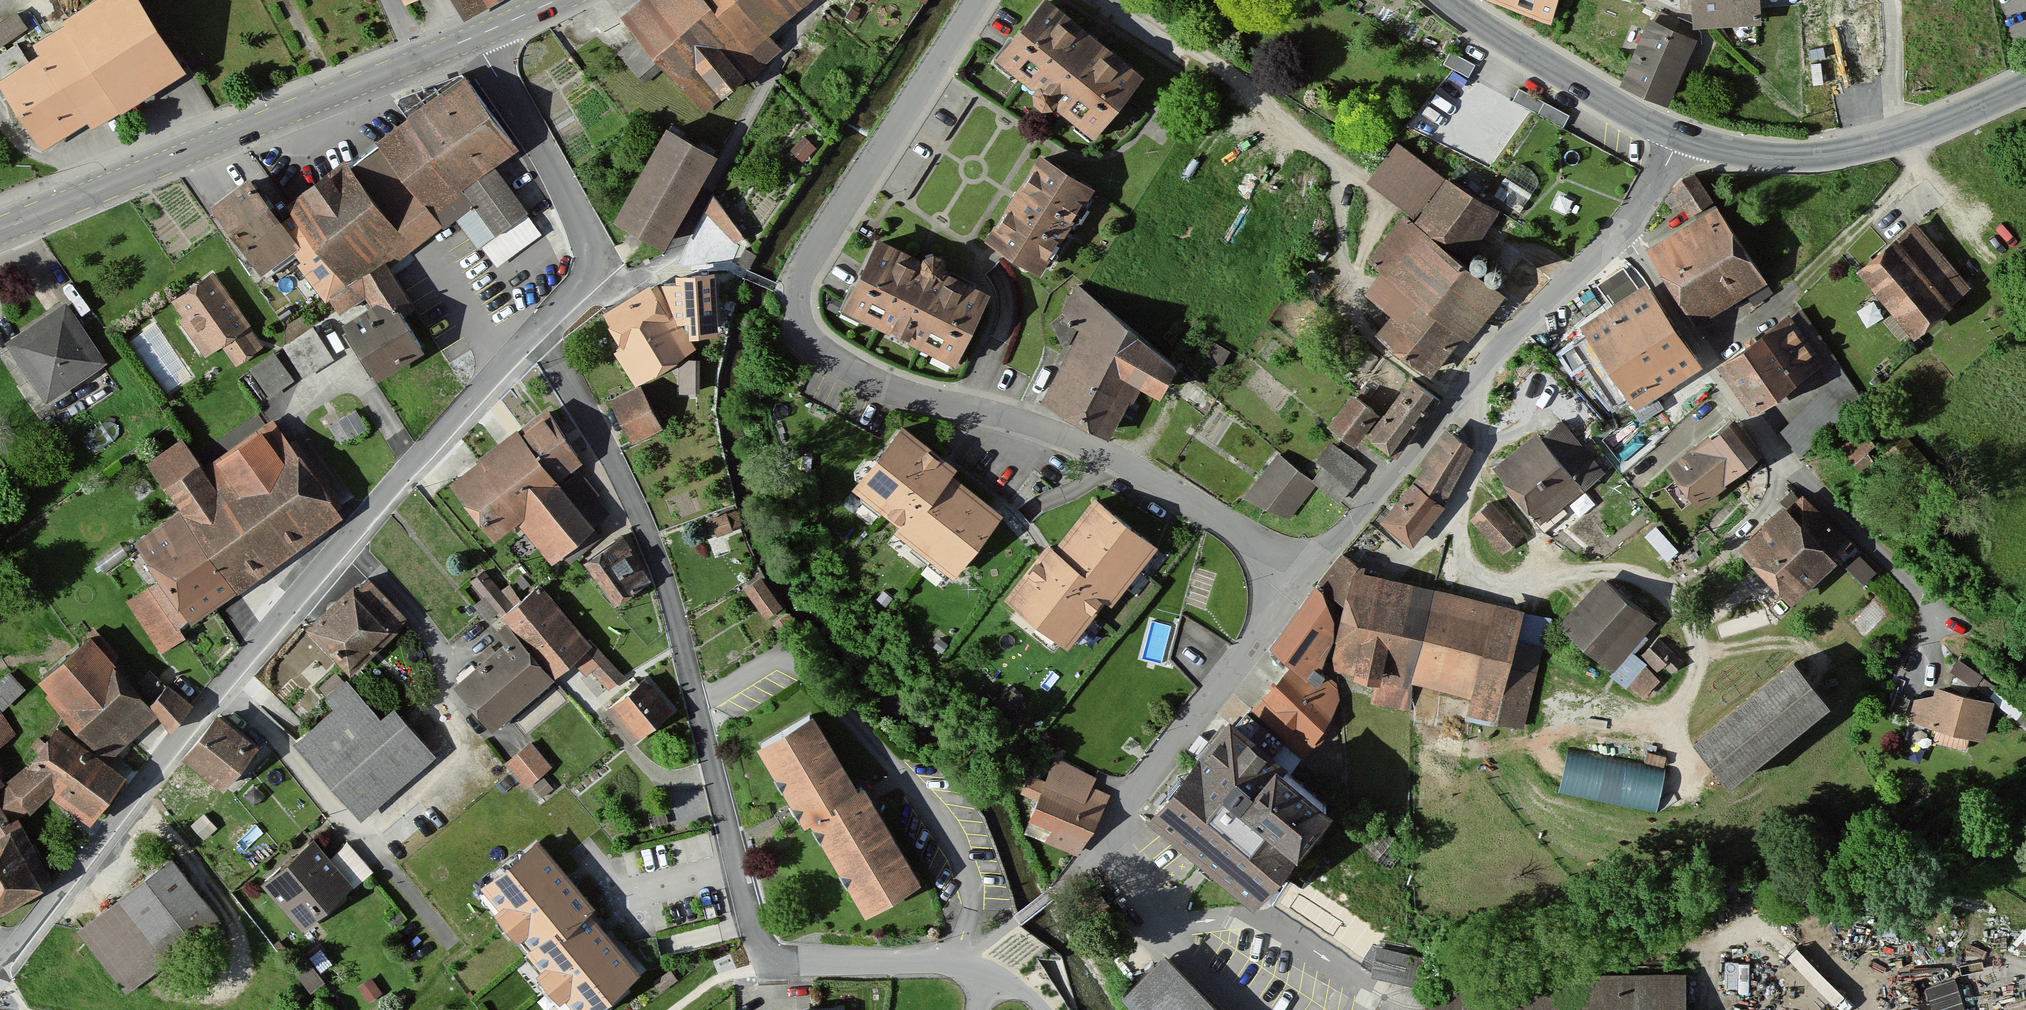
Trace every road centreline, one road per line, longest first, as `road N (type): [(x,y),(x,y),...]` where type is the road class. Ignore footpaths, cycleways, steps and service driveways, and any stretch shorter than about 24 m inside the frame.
road 1 (residential): [(976,0),(792,295),(802,330),(825,357),(893,391),(1046,430),(1152,477),(1303,586)]
road 2 (residential): [(542,331),(677,601),(757,960),(962,965)]
road 3 (residential): [(542,331),(412,469),(0,966)]
road 4 (residential): [(1303,586),(1661,184),(1686,138)]
road 5 (secondary): [(0,233),(420,63)]
road 6 (unclassified): [(1686,138),(1785,156),(1857,149),(1922,132),(2025,83)]
road 7 (residential): [(1303,586),(1087,859)]
road 8 (residential): [(477,38),(594,253),(588,284),(542,331)]
road 9 (unclassified): [(1458,0),(1629,112),(1686,138)]

